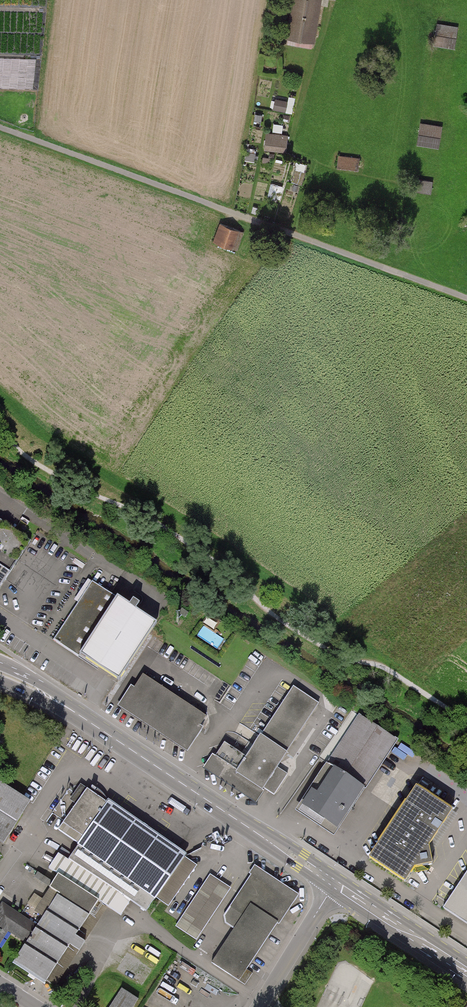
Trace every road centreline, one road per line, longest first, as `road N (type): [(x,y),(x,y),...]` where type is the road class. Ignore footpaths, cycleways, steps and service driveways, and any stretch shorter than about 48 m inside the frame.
road 1 (track): [(466,298),(0,127)]
road 2 (primary): [(0,674),(78,715),(335,885)]
road 3 (primary): [(335,885),(466,972)]
road 4 (residential): [(260,1006),(335,885)]

